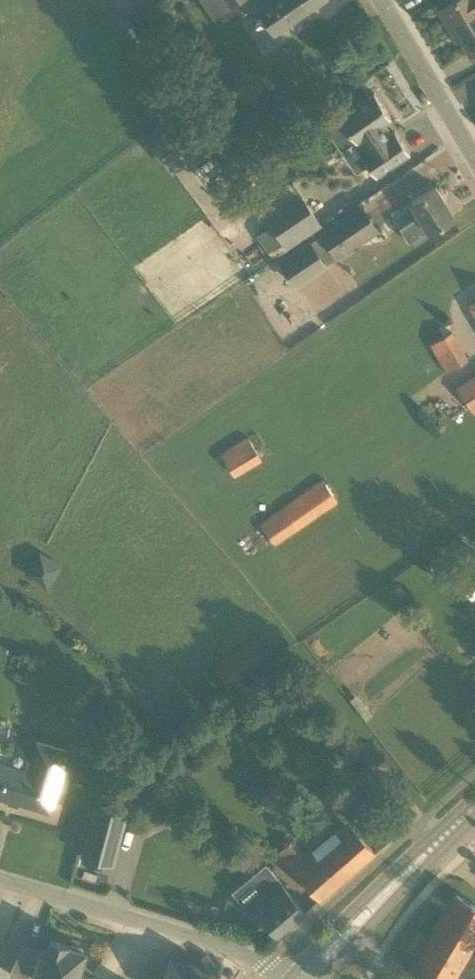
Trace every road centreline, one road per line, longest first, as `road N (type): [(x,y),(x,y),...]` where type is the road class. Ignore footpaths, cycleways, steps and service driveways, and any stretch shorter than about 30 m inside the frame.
road 1 (residential): [(281,978),(221,946),(0,880)]
road 2 (primary): [(442,837),(391,874),(288,978)]
road 3 (residential): [(474,161),(380,0)]
road 4 (primary): [(323,978),(442,837)]

